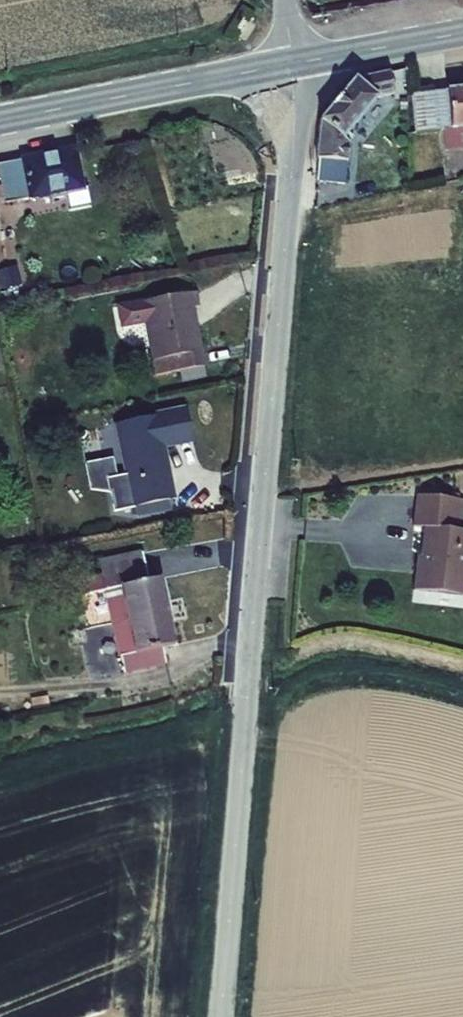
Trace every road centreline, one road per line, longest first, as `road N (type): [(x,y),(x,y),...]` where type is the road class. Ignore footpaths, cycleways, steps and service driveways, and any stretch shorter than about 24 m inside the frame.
road 1 (tertiary): [(293,64),(293,154),(219,1016)]
road 2 (tertiary): [(293,64),(0,121)]
road 3 (tertiary): [(462,34),(293,64)]

